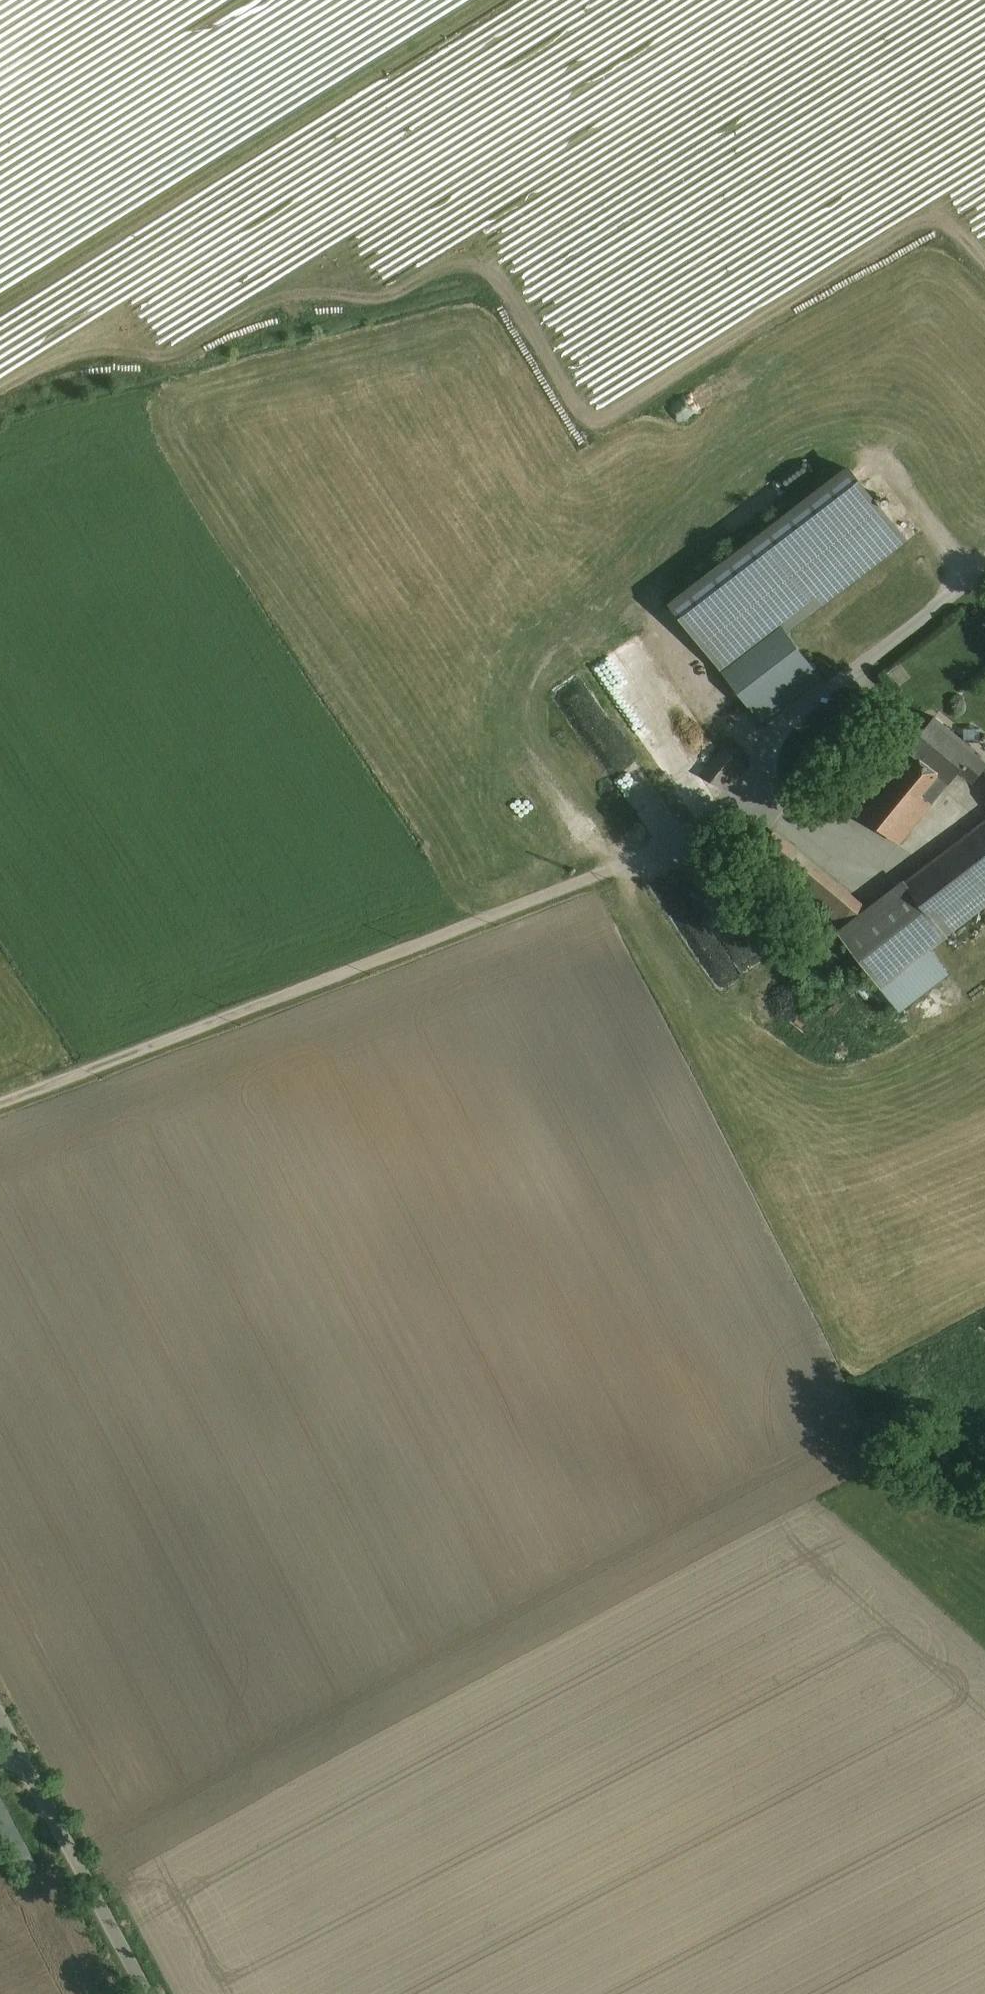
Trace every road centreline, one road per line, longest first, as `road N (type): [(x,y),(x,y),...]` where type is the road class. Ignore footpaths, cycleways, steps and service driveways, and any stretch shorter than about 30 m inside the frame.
road 1 (unclassified): [(0,1724),(144,1993)]

